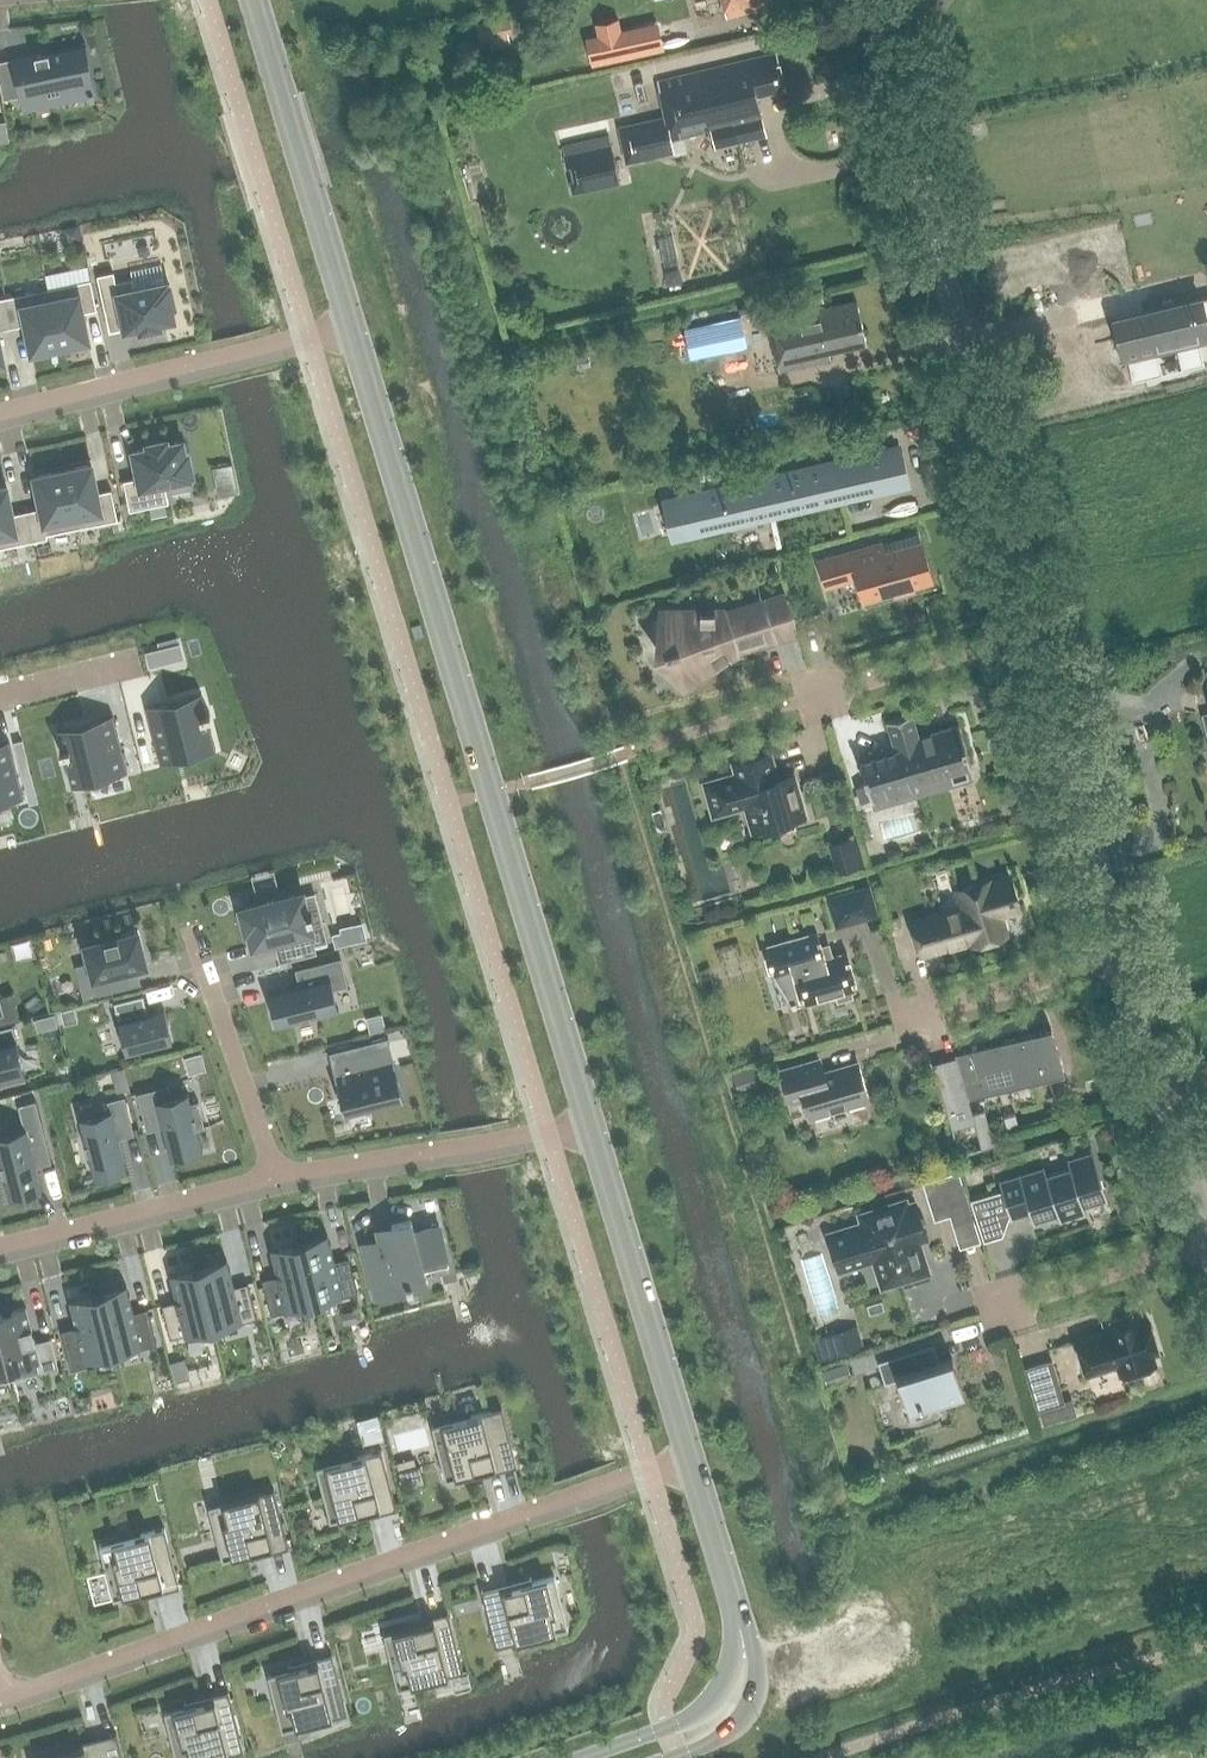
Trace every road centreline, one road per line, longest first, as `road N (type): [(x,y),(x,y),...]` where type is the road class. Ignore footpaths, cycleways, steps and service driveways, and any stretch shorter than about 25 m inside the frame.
road 1 (secondary): [(592,1129),(354,333)]
road 2 (residential): [(1,1701),(654,1476)]
road 3 (unclassified): [(1033,633),(874,0)]
road 4 (secondary): [(692,1464),(592,1129)]
road 5 (secondary): [(354,333),(254,0)]
road 6 (unclassified): [(1120,958),(1033,633)]
road 7 (residential): [(0,420),(312,343)]
road 8 (unclassified): [(1206,1238),(1120,958)]
road 9 (residential): [(0,1251),(278,1180)]
road 10 (residential): [(278,1180),(548,1135)]
road 11 (residential): [(196,948),(278,1180)]
road 12 (secondary): [(741,1625),(732,1670),(704,1711),(579,1757)]
road 13 (residential): [(1033,633),(822,692)]
road 14 (residential): [(1120,958),(916,1017)]
road 15 (residential): [(1206,1245),(1008,1309)]
road 16 (secondary): [(675,1757),(723,1735),(742,1713),(752,1660),(741,1625)]
road 17 (secondary): [(741,1625),(692,1464)]
road 18 (residential): [(0,698),(139,663)]

